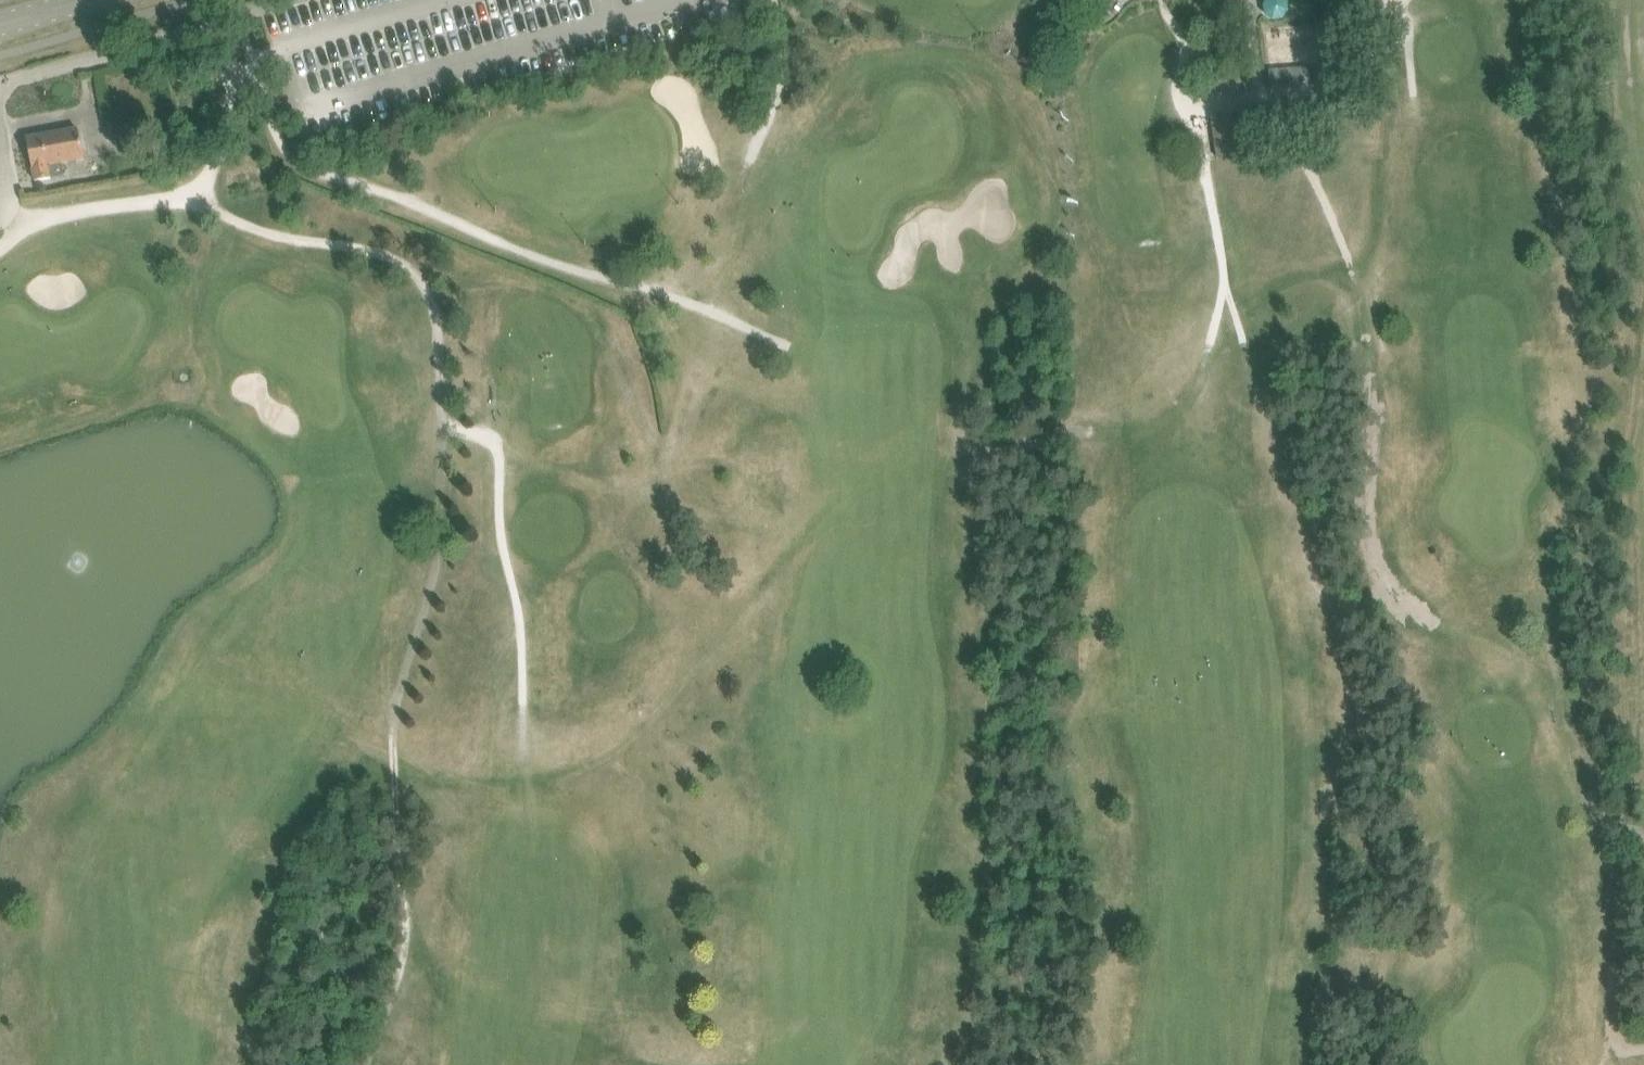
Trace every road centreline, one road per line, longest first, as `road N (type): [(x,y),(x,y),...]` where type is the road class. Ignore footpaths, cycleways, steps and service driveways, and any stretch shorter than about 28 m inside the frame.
road 1 (track): [(442,426),(436,565),(392,738),(404,945),(364,1064)]
road 2 (track): [(0,246),(47,216),(161,200),(207,206),(268,235),(395,259),(419,277),(433,306),(442,426)]

